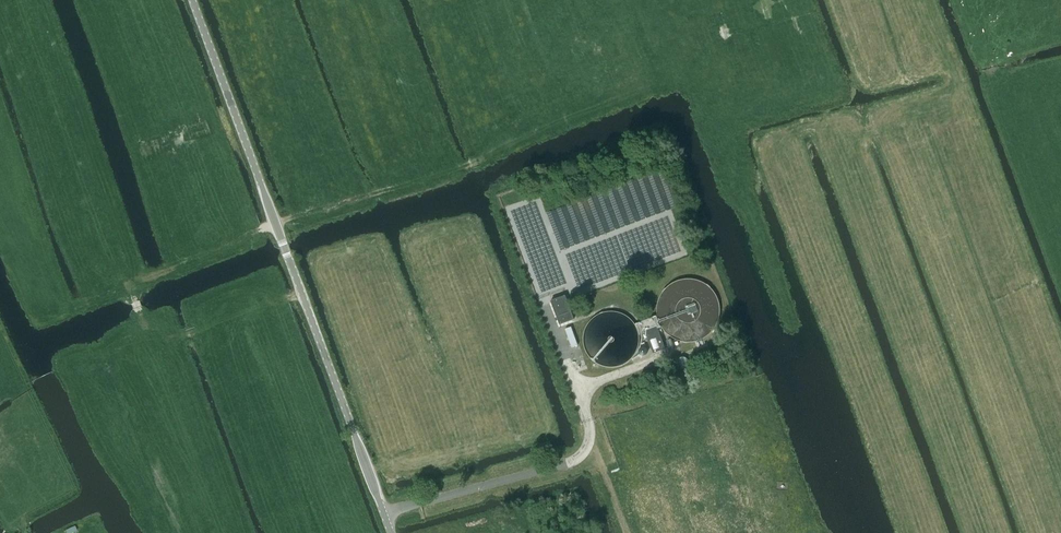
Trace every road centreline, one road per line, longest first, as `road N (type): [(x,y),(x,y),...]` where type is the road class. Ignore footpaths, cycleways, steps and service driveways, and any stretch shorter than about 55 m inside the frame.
road 1 (tertiary): [(390,532),(192,0)]

